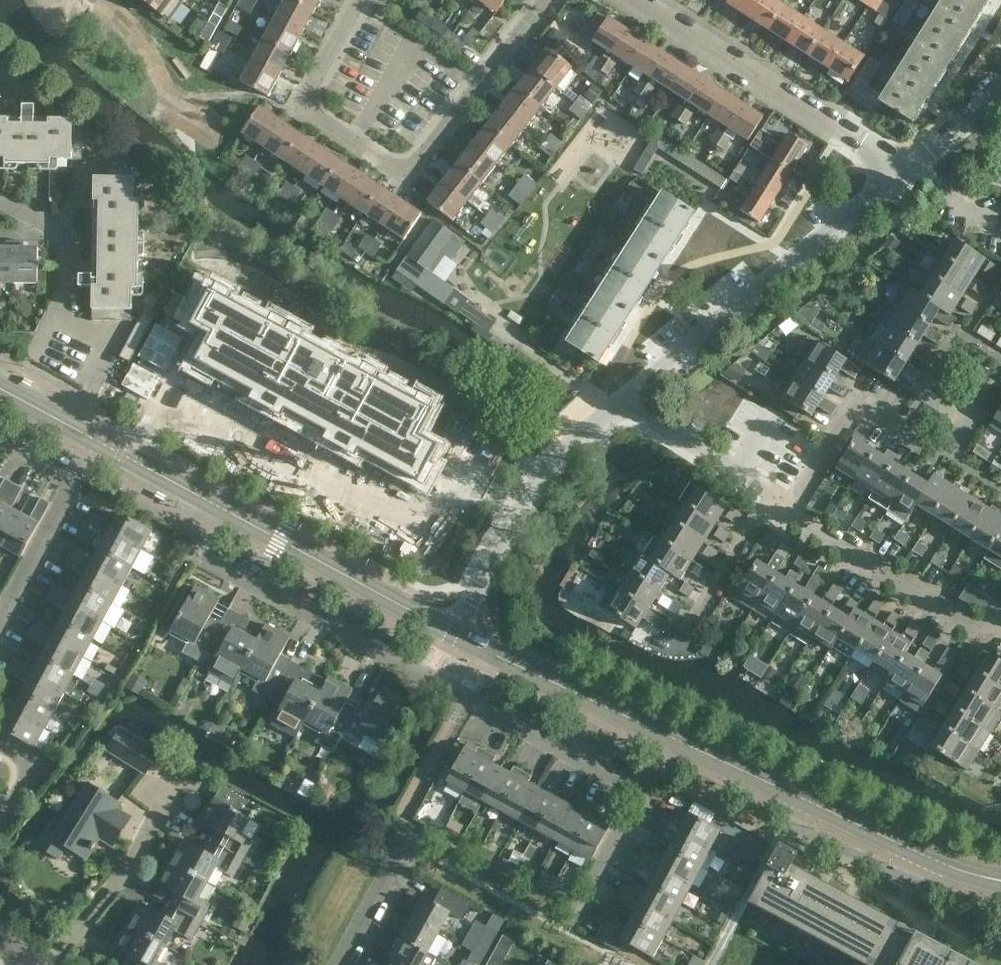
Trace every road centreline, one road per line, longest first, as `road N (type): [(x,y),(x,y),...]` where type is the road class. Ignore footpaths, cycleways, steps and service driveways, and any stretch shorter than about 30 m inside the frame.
road 1 (residential): [(640,791),(209,556),(206,526),(217,506)]
road 2 (residential): [(358,0),(301,104),(404,175),(547,0)]
road 3 (residential): [(623,398),(905,168)]
road 4 (secondary): [(1000,881),(950,867),(673,738)]
road 5 (residential): [(905,168),(637,0)]
road 6 (residential): [(452,632),(535,485),(623,398)]
road 7 (secondary): [(452,632),(217,506)]
road 8 (residential): [(1000,642),(954,623),(790,513)]
road 9 (secondary): [(217,506),(0,389)]
road 10 (secondary): [(673,738),(452,632)]
road 11 (residential): [(44,964),(131,864),(158,812),(161,790)]
road 12 (residential): [(110,339),(60,311),(59,239),(0,204)]
road 13 (residential): [(790,513),(861,403),(905,431)]
road 14 (residential): [(768,498),(623,398)]
road 15 (residential): [(0,624),(74,480)]
road 16 (residential): [(682,633),(768,498)]
road 17 (residential): [(565,931),(640,791)]
road 18 (residential): [(337,964),(403,843)]
road 19 (residential): [(0,827),(50,775),(0,745)]
road 20 (residential): [(905,168),(1000,90)]

